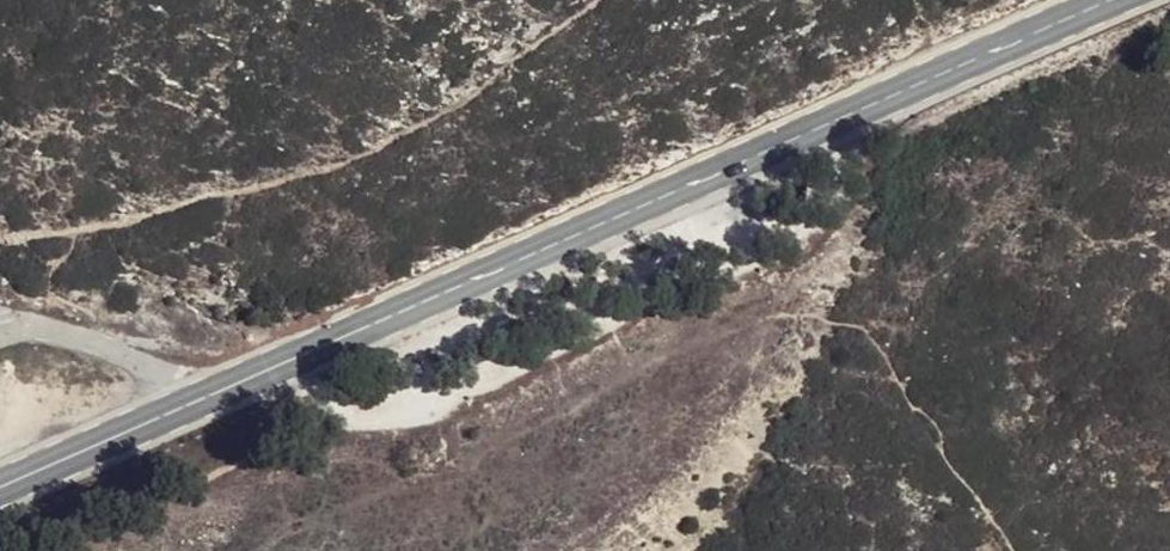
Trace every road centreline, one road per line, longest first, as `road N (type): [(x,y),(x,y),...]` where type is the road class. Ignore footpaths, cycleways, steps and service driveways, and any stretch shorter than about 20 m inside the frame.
road 1 (primary): [(1123,0),(0,487)]

